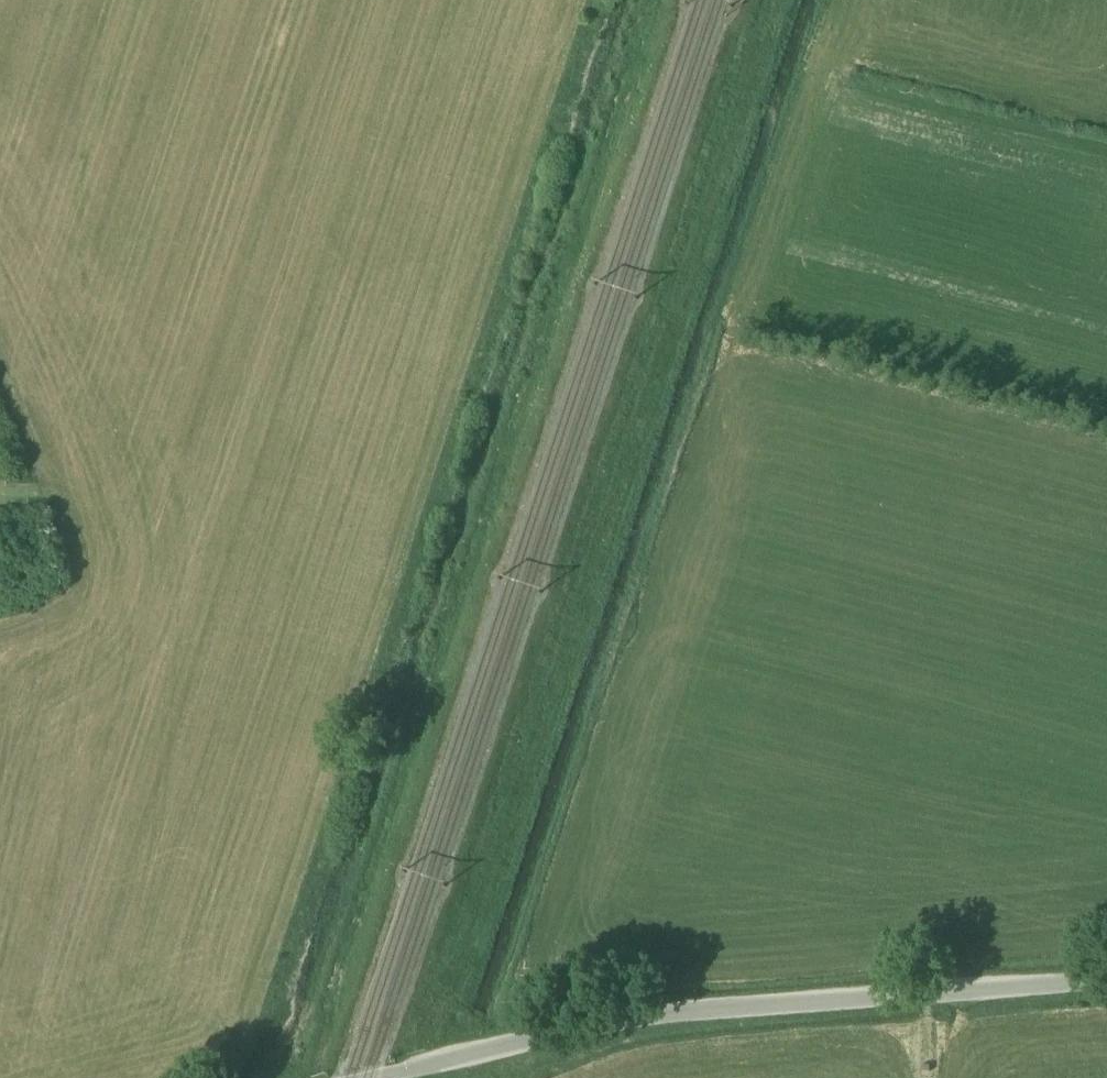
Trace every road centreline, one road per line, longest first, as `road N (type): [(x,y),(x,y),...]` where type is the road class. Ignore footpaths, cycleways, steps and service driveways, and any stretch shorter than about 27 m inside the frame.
road 1 (unclassified): [(374,1077),(687,1015),(1106,981)]

